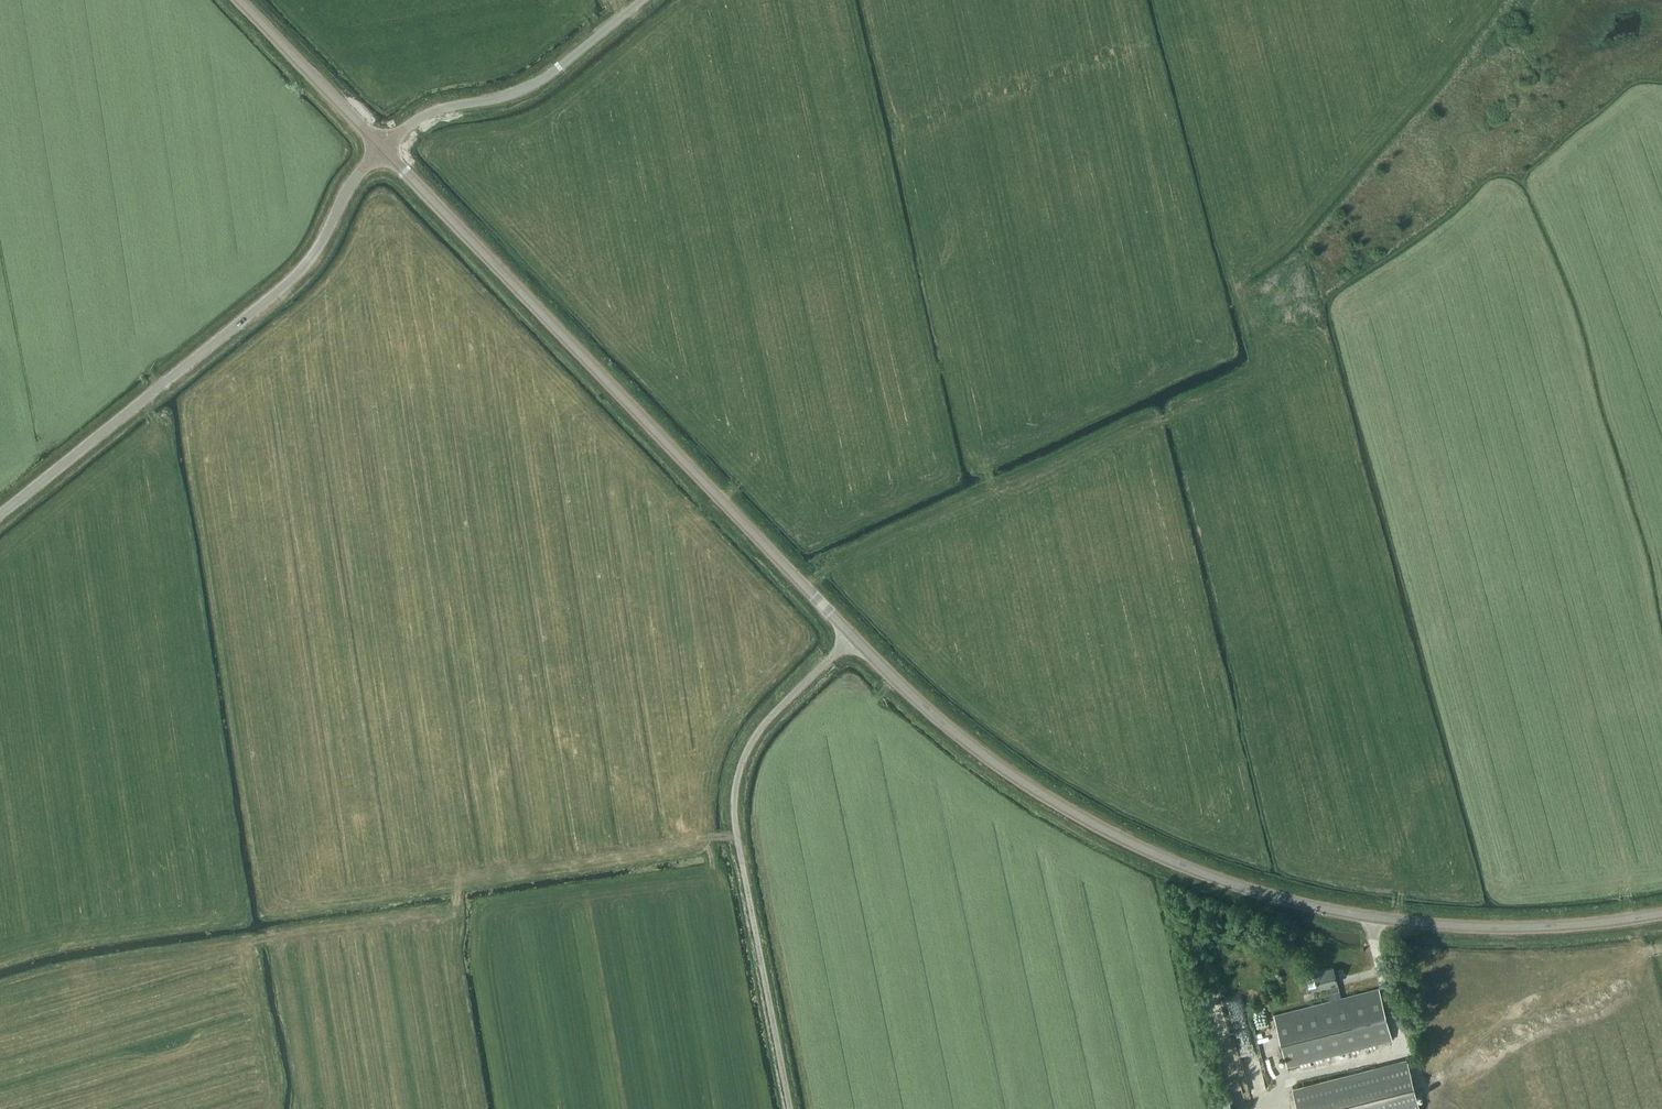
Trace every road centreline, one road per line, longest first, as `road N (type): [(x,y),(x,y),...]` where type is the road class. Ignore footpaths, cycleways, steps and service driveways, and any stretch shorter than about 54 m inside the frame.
road 1 (tertiary): [(1661,913),(1531,926),(1436,924),(1337,910),(1216,878),(1107,831),(1015,777),(926,708),(852,635)]
road 2 (tertiary): [(852,635),(382,149)]
road 3 (unclassified): [(0,516),(297,275),(351,182),(382,149)]
road 4 (unclassified): [(792,1108),(739,836),(739,779),(746,755),(852,635)]
road 5 (unclassified): [(382,149),(429,113),(531,86),(643,0)]
road 6 (tertiary): [(382,149),(239,0)]

